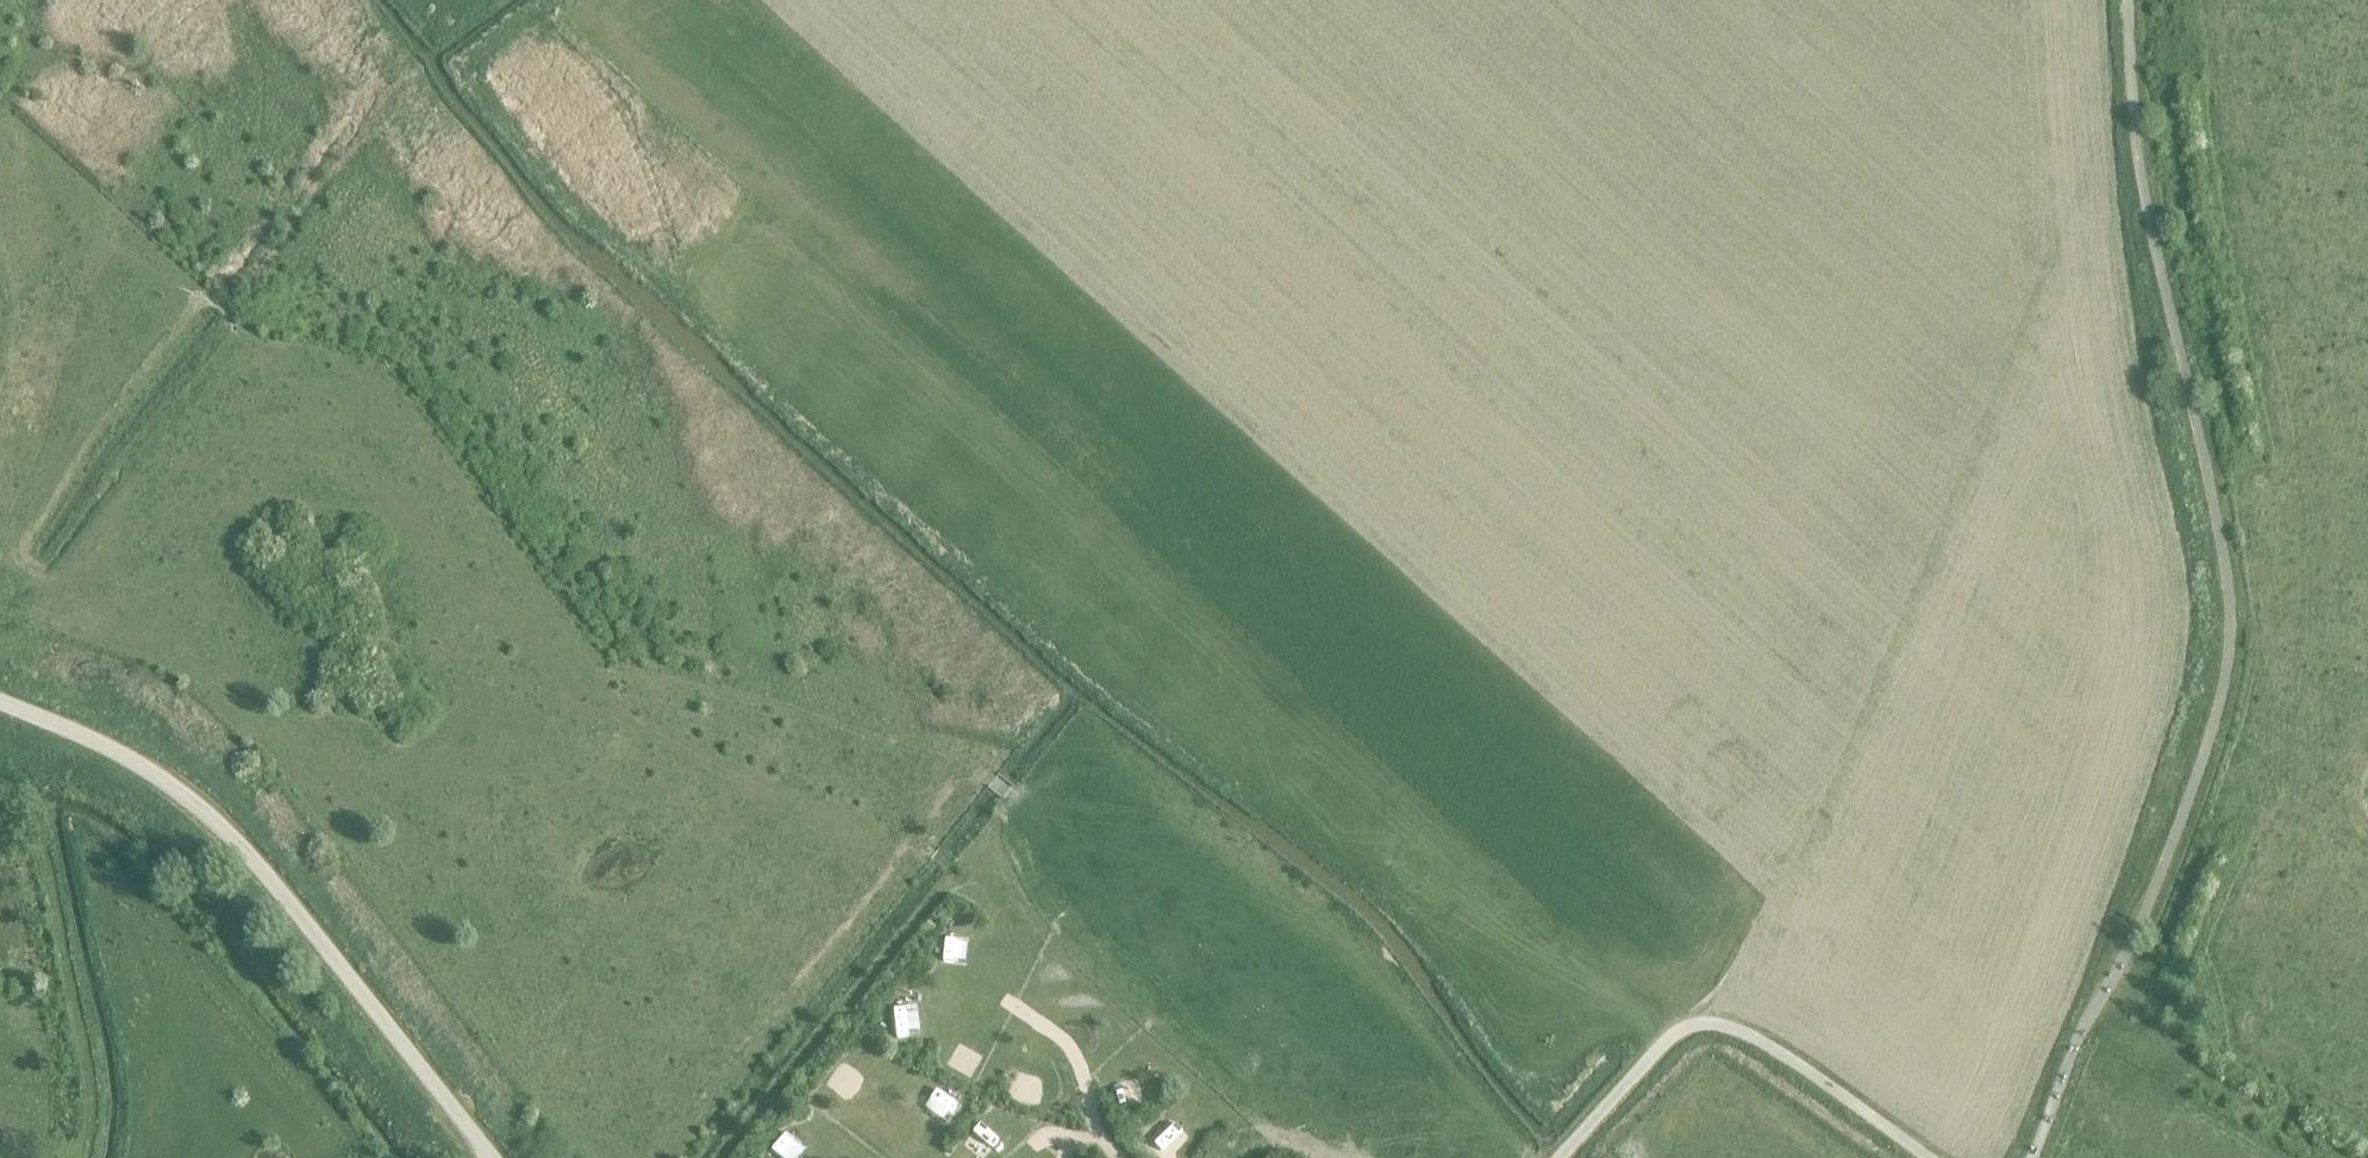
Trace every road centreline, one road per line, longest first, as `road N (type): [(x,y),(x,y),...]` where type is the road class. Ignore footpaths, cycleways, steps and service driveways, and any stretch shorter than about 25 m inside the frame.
road 1 (unclassified): [(492,1157),(303,918),(212,817),(149,771),(0,706)]
road 2 (unclassified): [(1924,1157),(1762,1044),(1710,1025),(1675,1034),(1559,1157)]
road 3 (unclassified): [(2107,981),(2033,1157)]

